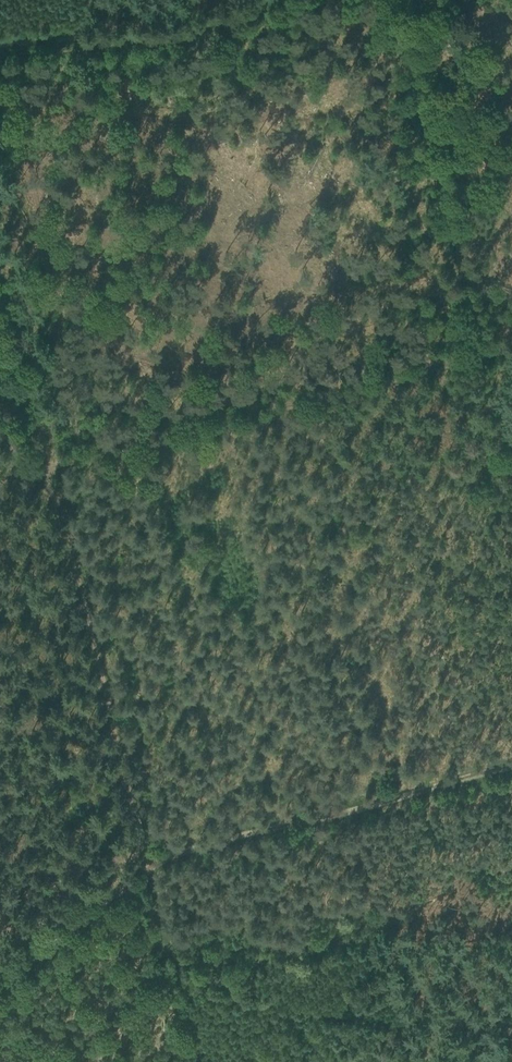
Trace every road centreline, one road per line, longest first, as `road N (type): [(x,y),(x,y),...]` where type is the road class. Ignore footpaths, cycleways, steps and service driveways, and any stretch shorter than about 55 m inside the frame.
road 1 (track): [(45,470),(193,1061)]
road 2 (track): [(0,986),(146,865),(511,770)]
road 3 (track): [(485,359),(387,0)]

